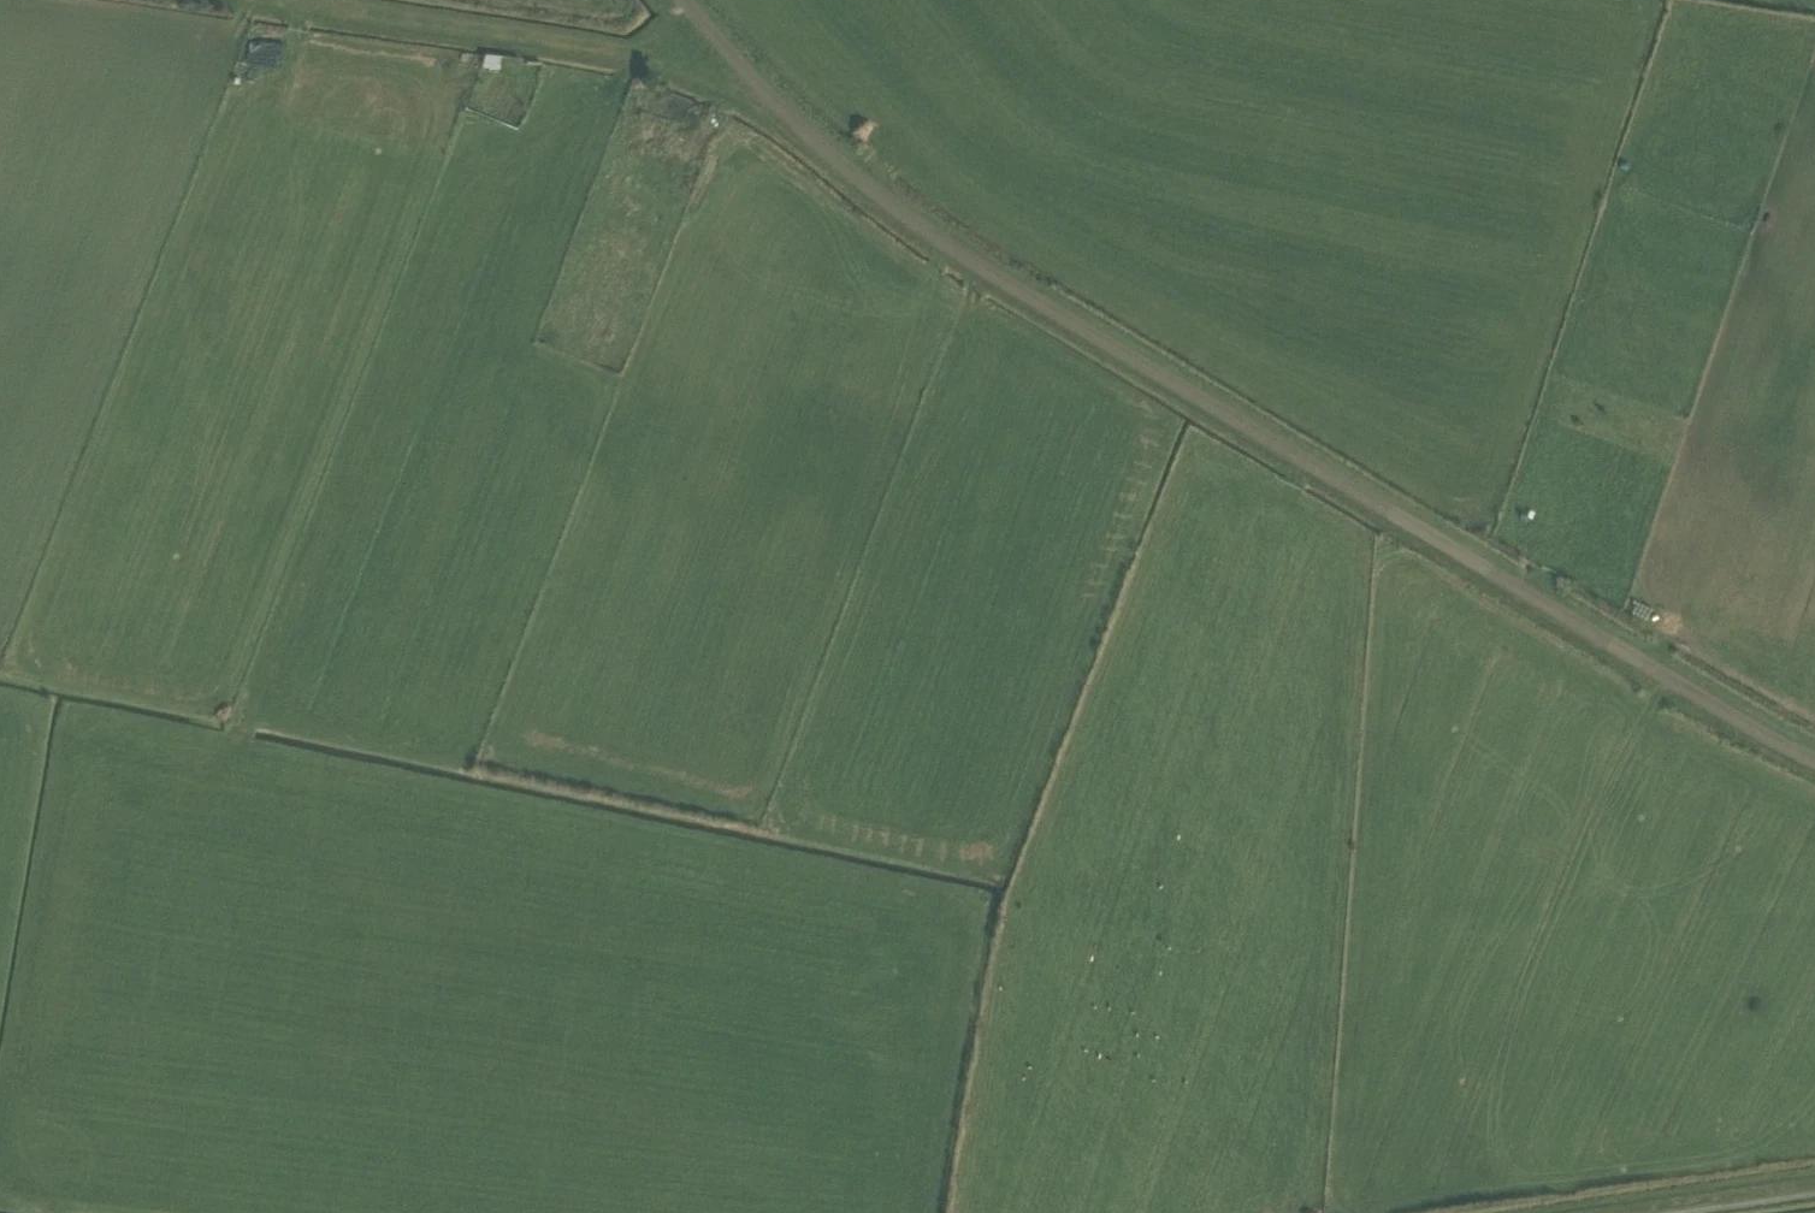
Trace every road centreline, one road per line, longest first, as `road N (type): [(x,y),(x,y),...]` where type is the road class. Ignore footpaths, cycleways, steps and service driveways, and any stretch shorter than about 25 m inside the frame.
road 1 (unclassified): [(1814,759),(908,217),(808,132),(678,0)]
road 2 (track): [(1814,1186),(1639,1212)]

